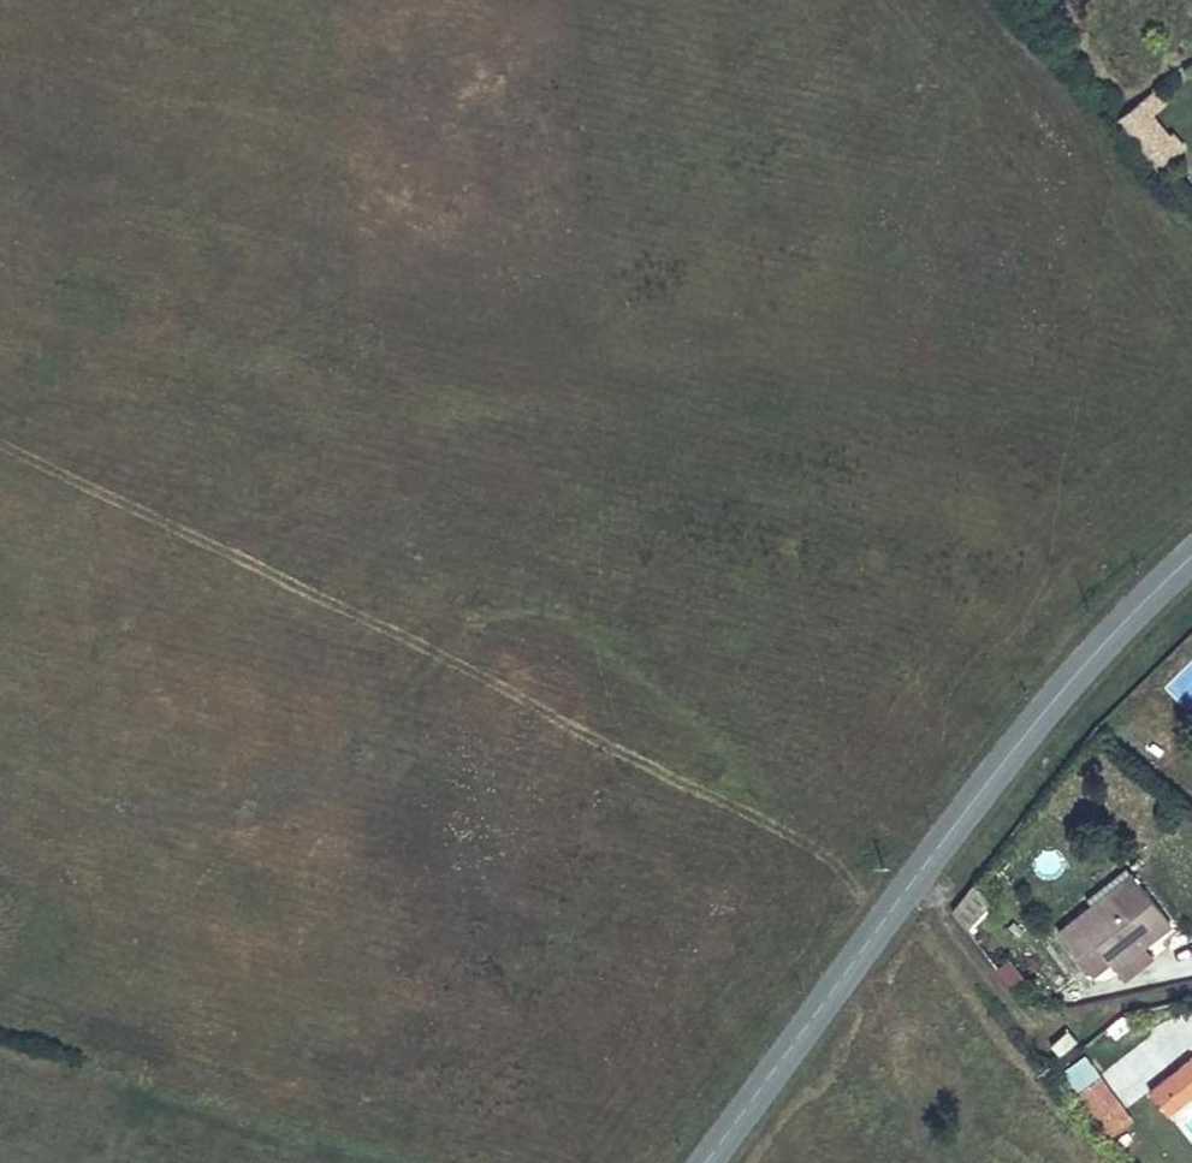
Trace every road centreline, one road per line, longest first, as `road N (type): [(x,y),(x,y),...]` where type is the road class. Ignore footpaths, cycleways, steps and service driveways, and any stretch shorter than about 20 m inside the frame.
road 1 (tertiary): [(1191,556),(1069,680),(705,1162)]

